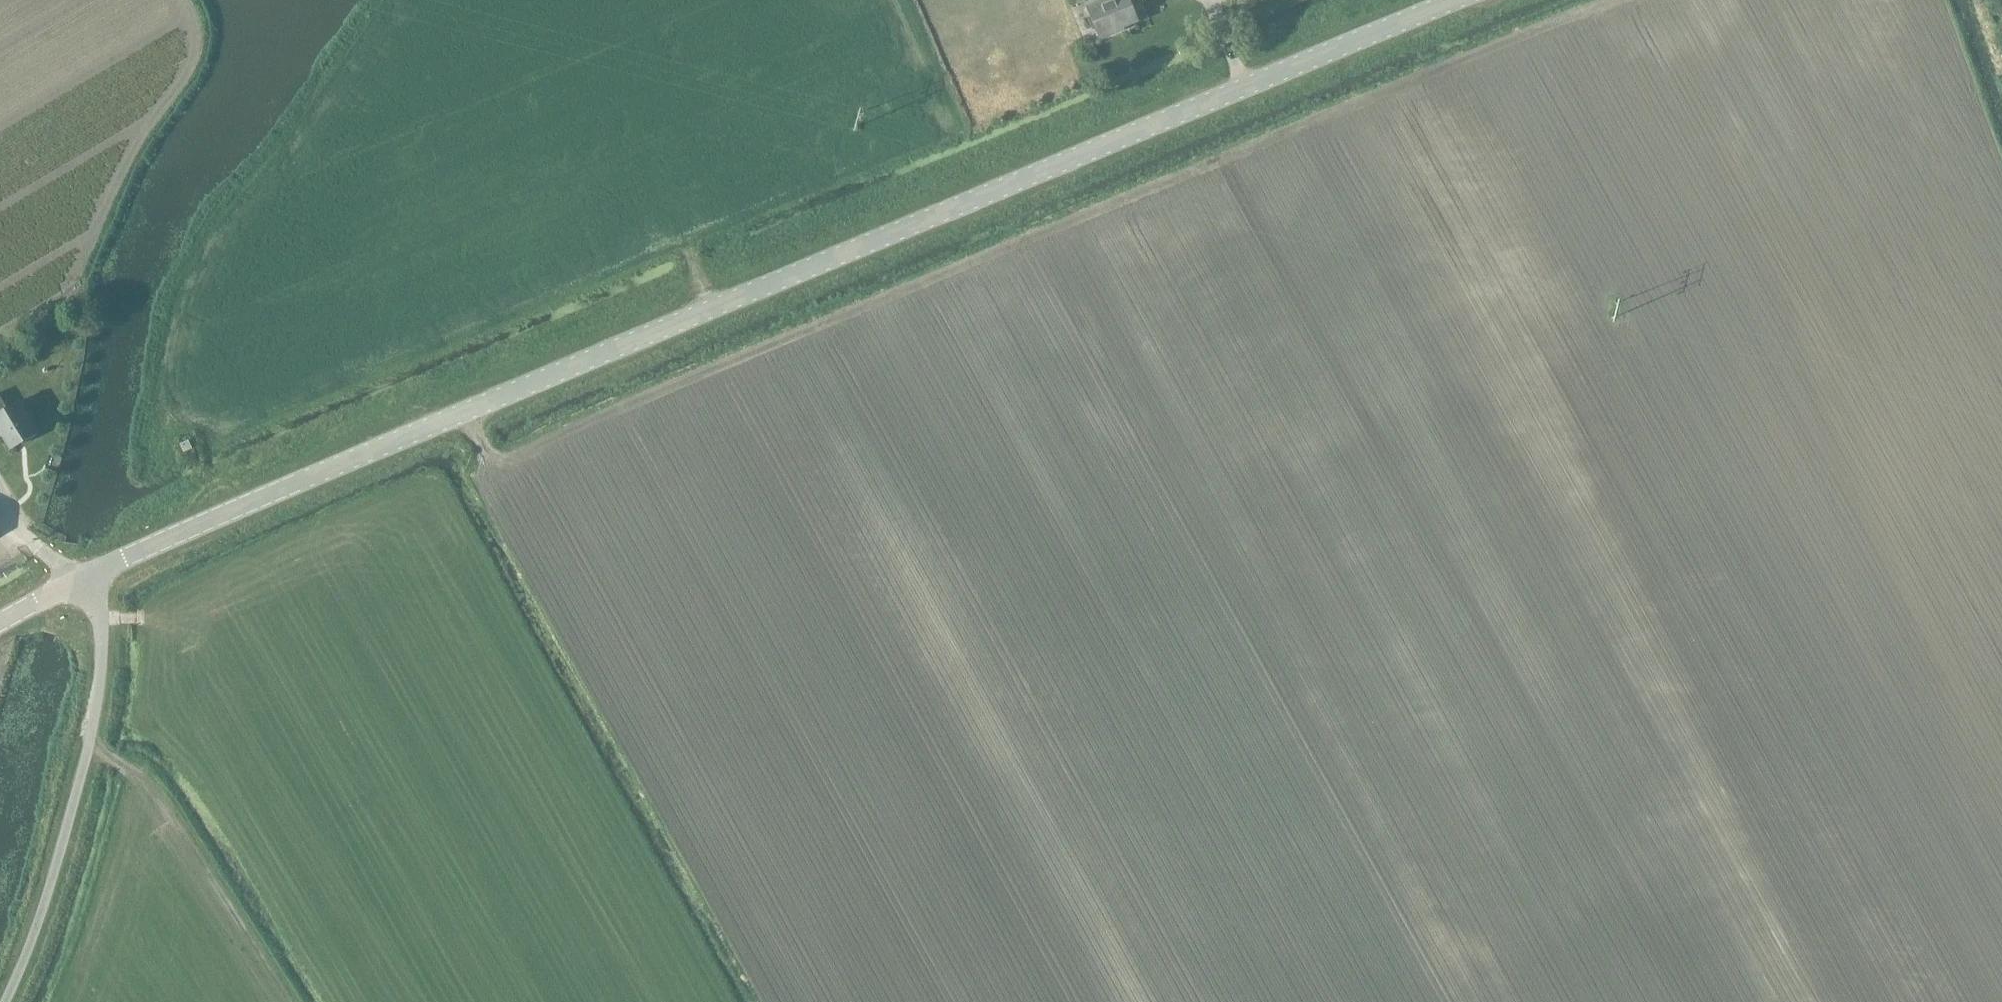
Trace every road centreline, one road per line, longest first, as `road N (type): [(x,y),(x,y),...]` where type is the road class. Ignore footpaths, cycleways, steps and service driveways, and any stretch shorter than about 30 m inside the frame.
road 1 (unclassified): [(90,576),(1467,0)]
road 2 (unclassified): [(5,1001),(51,885),(96,708),(102,631),(90,576)]

